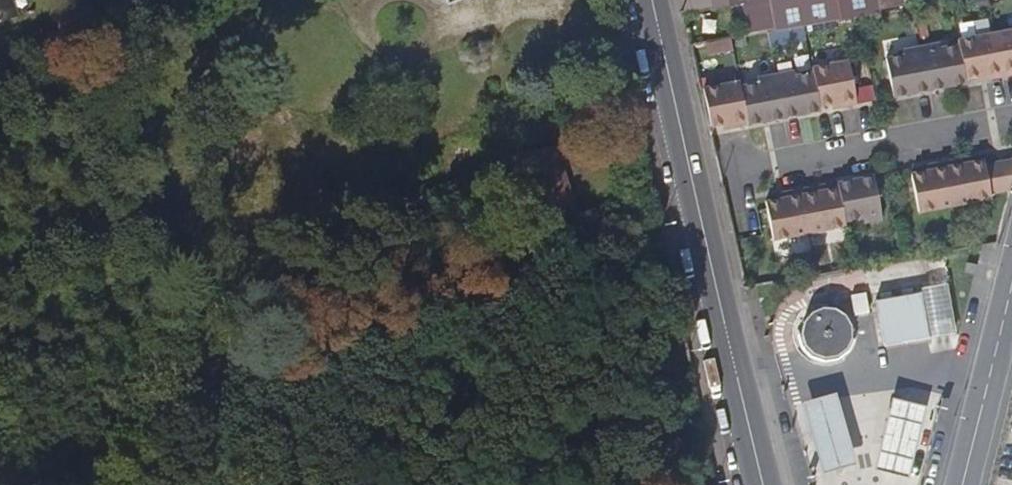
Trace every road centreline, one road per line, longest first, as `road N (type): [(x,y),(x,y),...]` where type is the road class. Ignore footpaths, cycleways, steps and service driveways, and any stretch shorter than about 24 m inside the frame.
road 1 (primary): [(757,484),(648,0)]
road 2 (tertiary): [(969,484),(1011,312)]

